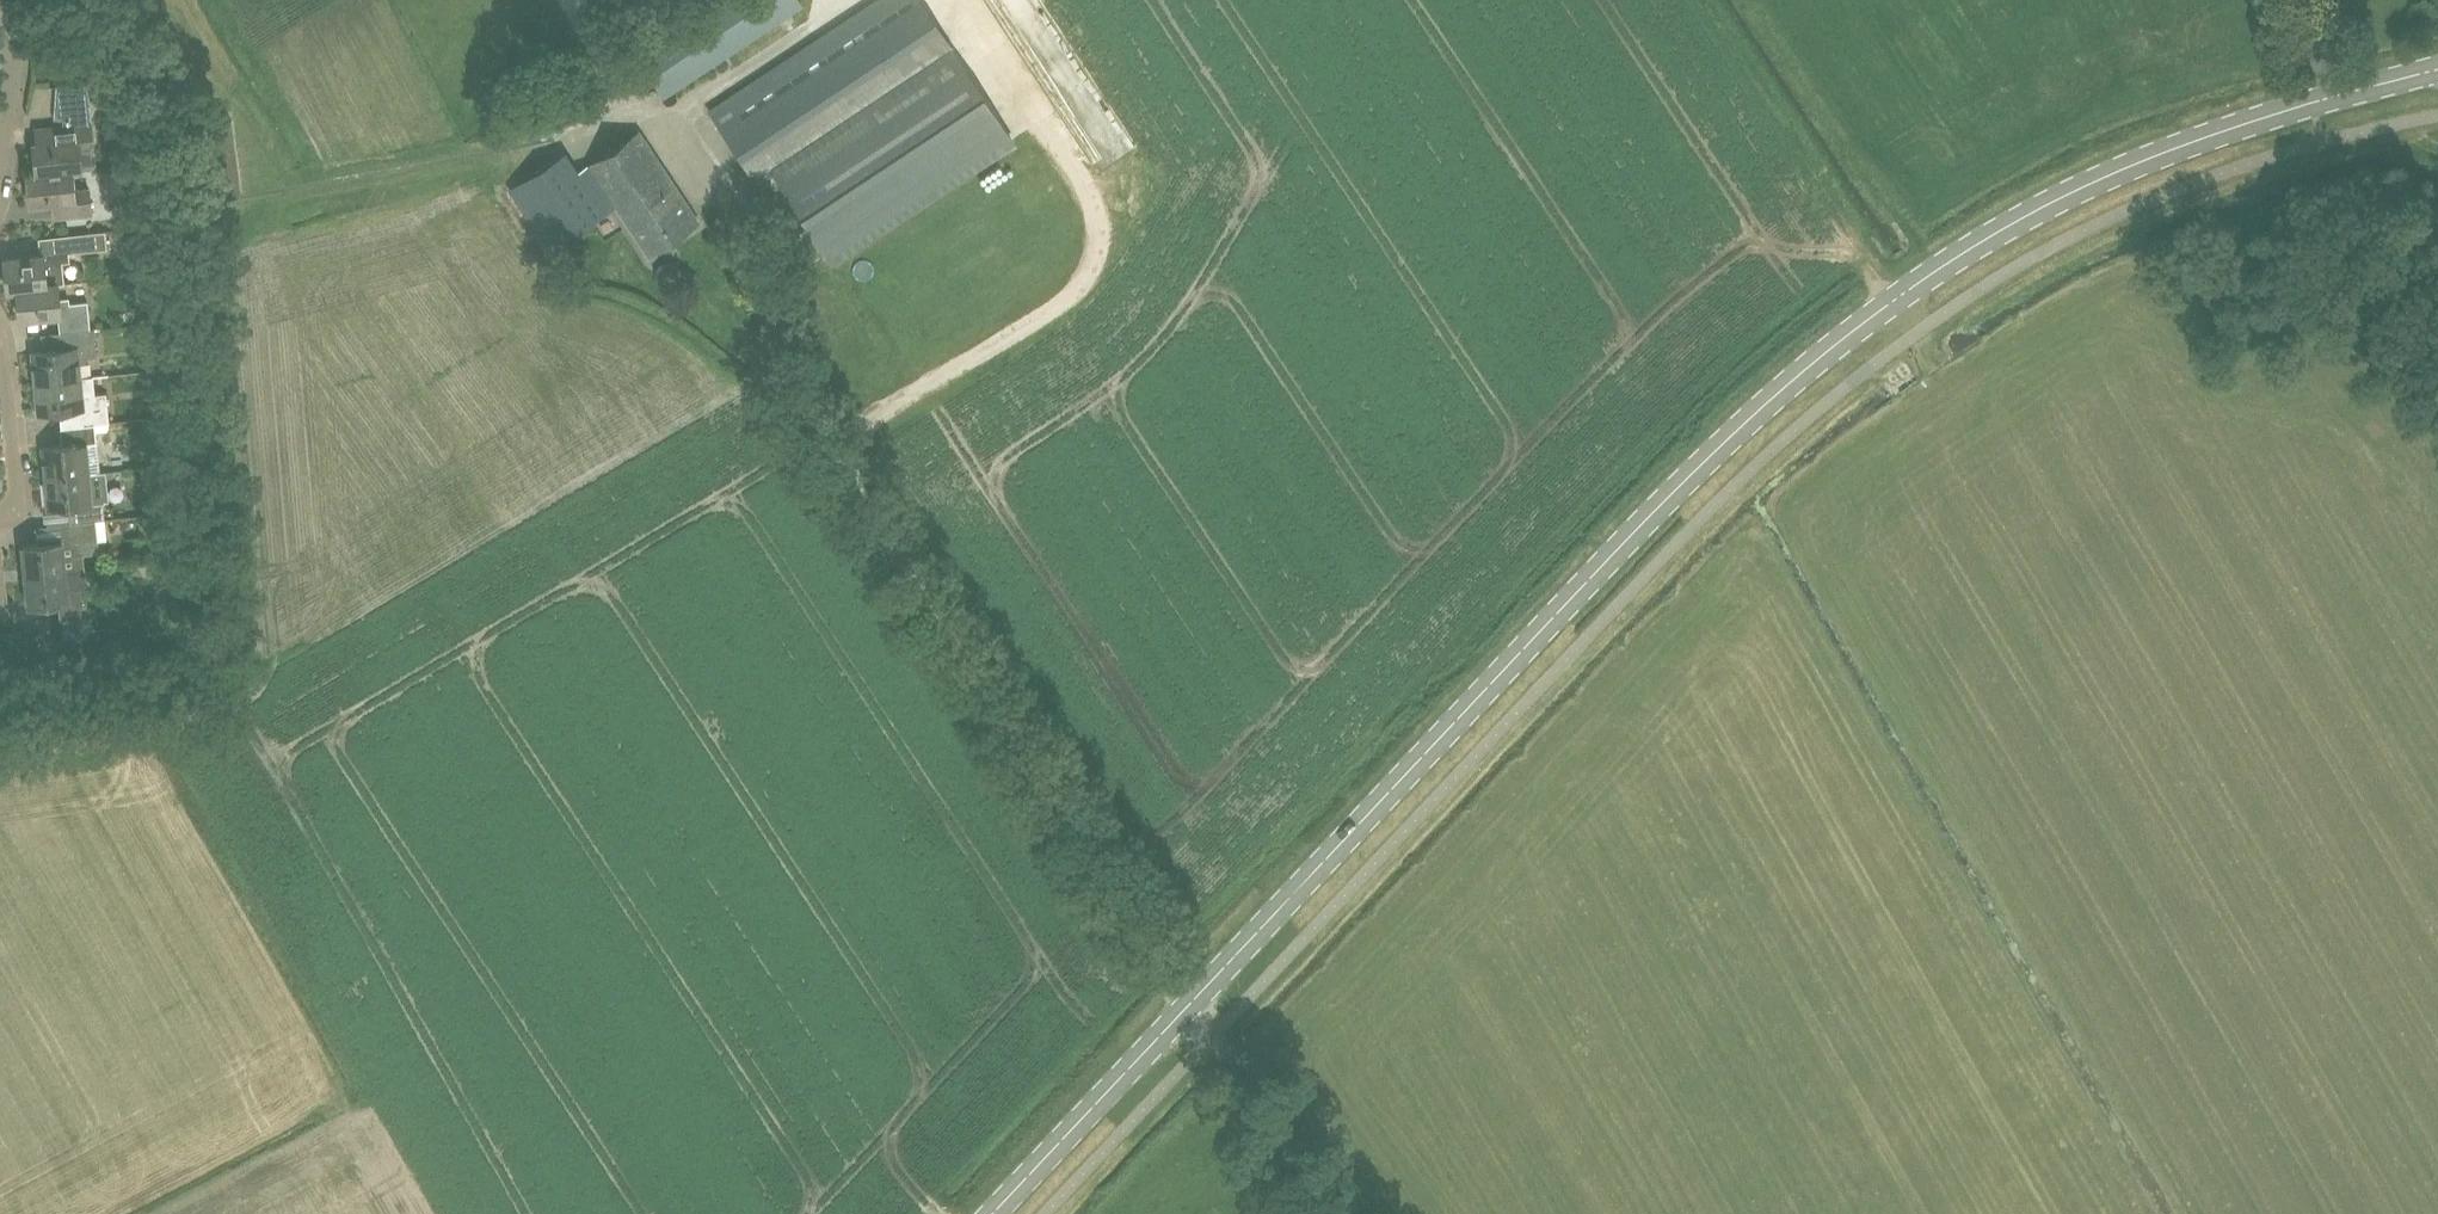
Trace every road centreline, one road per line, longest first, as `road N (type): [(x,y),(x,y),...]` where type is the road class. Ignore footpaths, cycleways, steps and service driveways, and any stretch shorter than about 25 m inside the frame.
road 1 (secondary): [(1193,1003),(1575,592),(1734,435),(1898,297),(2119,172),(2254,121),(2437,71)]
road 2 (unclassified): [(1193,1003),(784,379),(767,286),(672,135)]
road 3 (secondary): [(994,1213),(1193,1003)]
road 4 (residential): [(0,519),(17,499),(0,349)]
road 5 (residential): [(0,176),(15,59),(0,18)]

